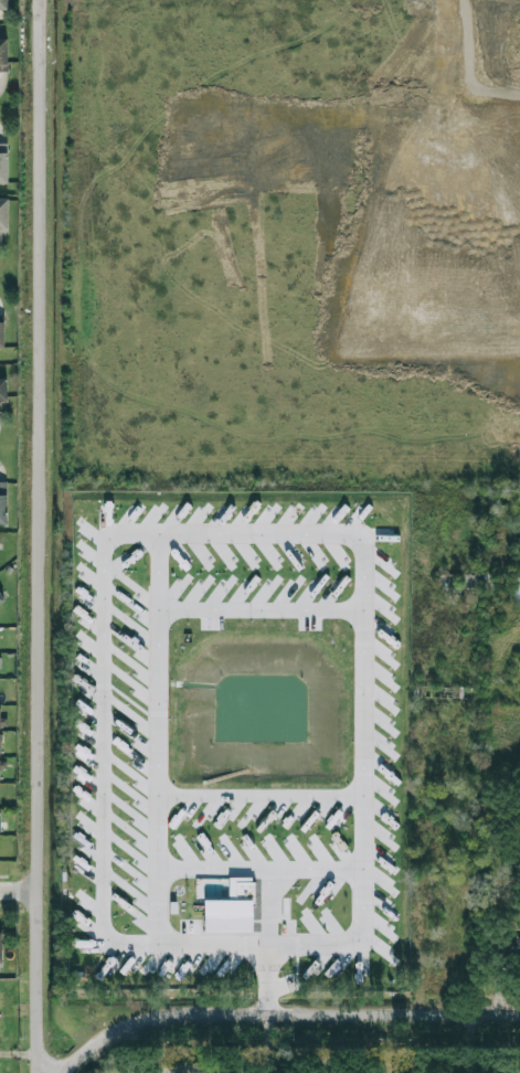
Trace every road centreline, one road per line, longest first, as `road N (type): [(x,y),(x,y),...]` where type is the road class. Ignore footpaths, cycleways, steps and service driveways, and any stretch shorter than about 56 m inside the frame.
road 1 (tertiary): [(39,0),(38,1072)]
road 2 (residential): [(64,1072),(97,1042),(153,1017),(519,1014)]

